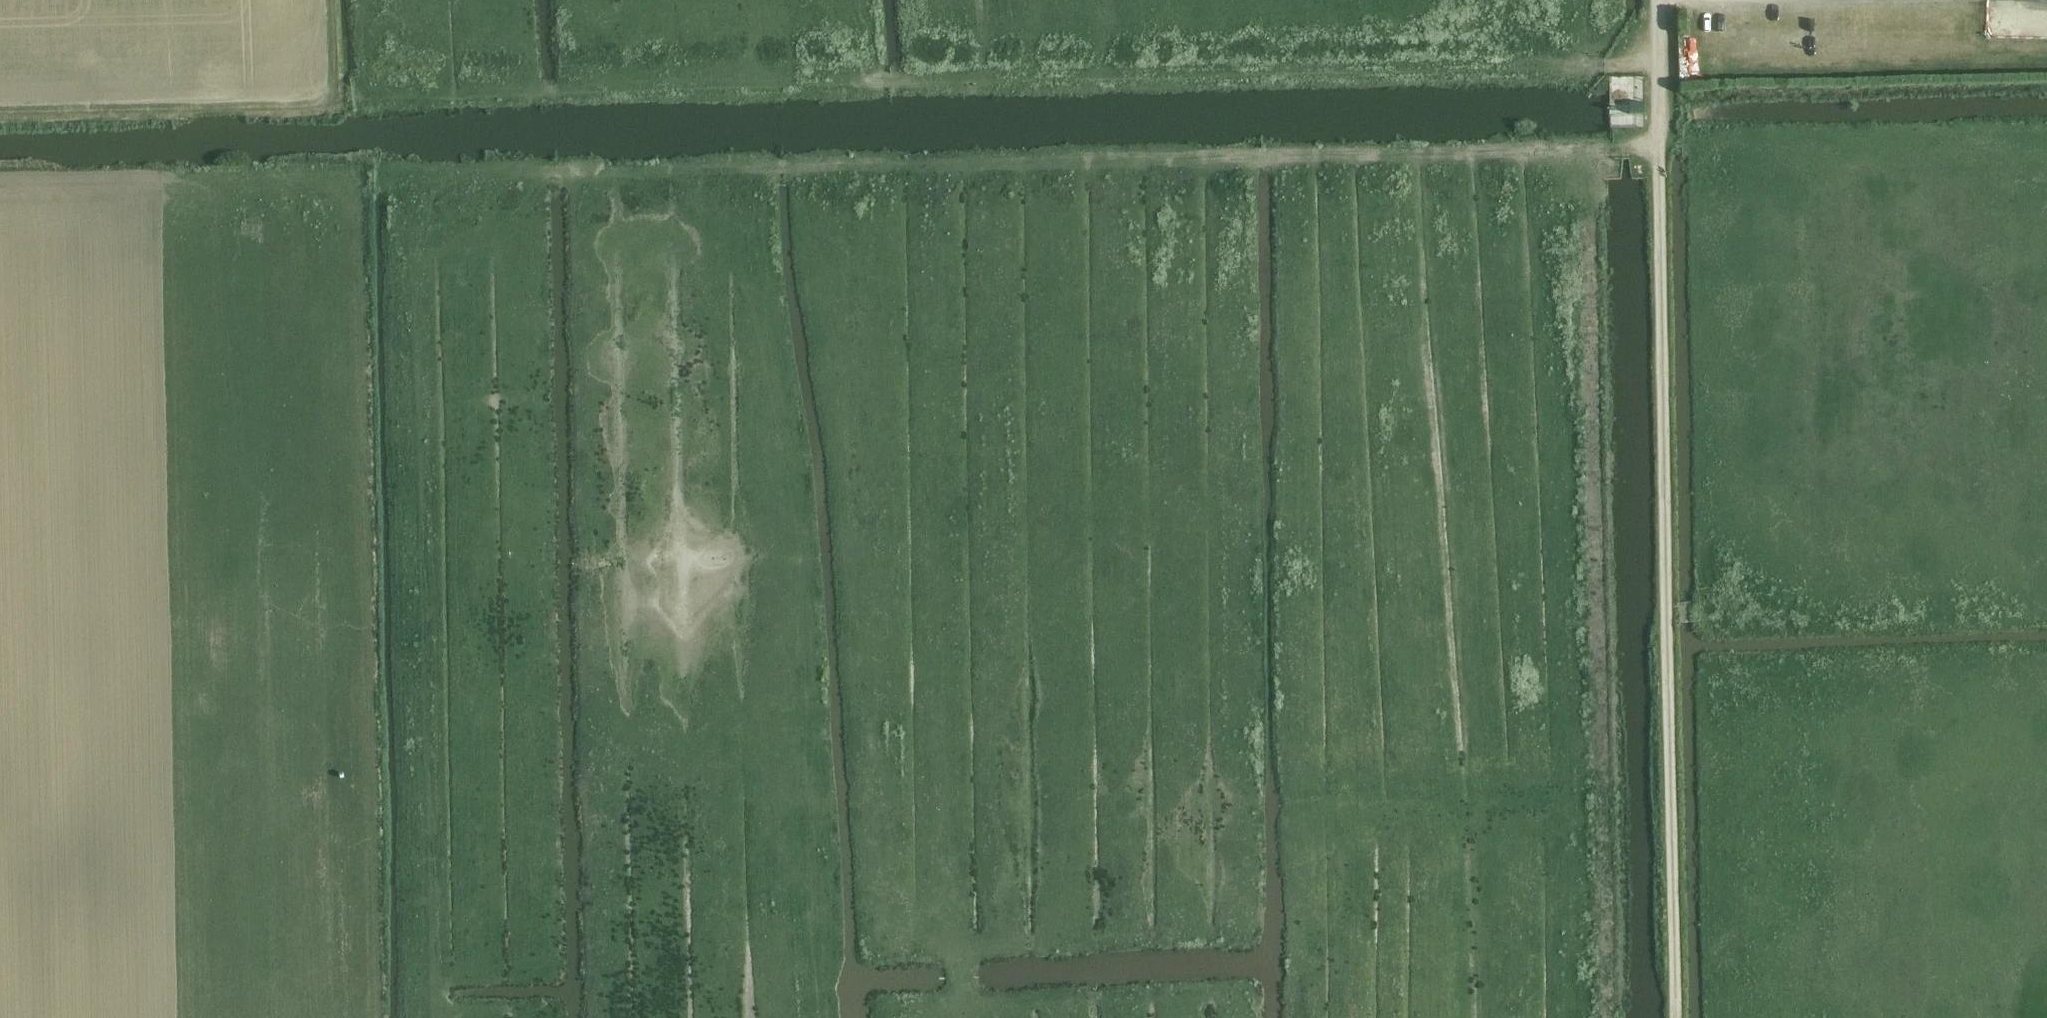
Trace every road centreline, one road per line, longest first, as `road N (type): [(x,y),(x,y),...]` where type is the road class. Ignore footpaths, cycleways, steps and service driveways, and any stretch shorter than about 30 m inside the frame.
road 1 (unclassified): [(1676,1017),(1659,0)]

